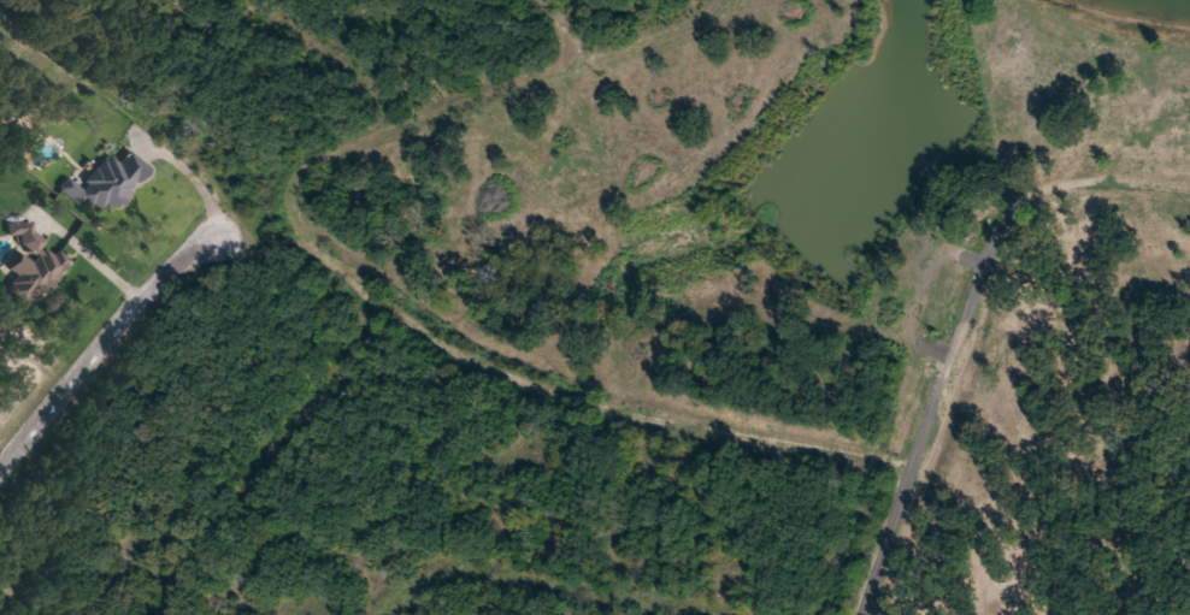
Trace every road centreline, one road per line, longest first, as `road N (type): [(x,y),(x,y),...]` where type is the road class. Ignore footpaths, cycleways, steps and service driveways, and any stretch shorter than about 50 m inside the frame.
road 1 (track): [(576,42),(302,155),(287,173),(295,215),(395,304),(470,353),(630,402),(911,463)]
road 2 (residential): [(1189,191),(1062,185),(1037,190),(1007,223),(857,614)]
road 3 (residential): [(0,472),(112,331),(218,230)]
road 4 (track): [(551,0),(576,42),(705,0)]

